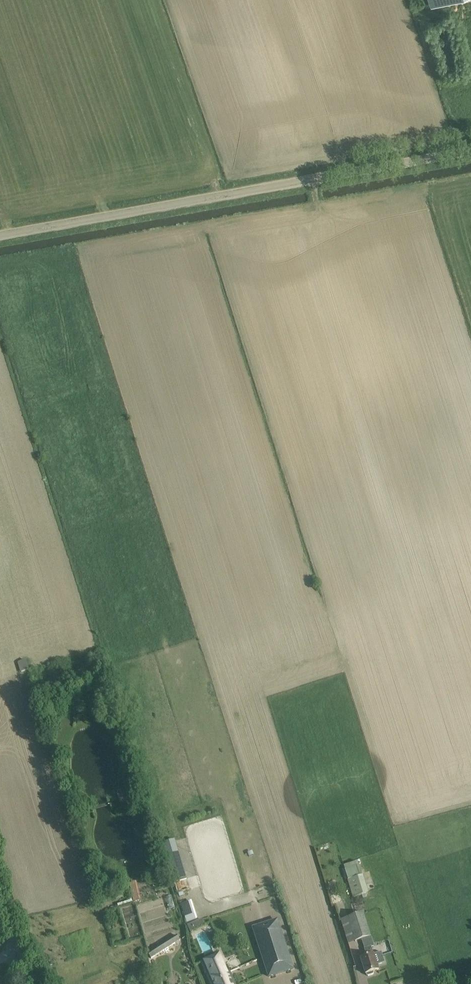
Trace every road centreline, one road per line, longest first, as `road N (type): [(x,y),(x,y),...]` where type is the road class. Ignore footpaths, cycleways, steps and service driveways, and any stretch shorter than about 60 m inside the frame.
road 1 (unclassified): [(0,235),(470,148)]

